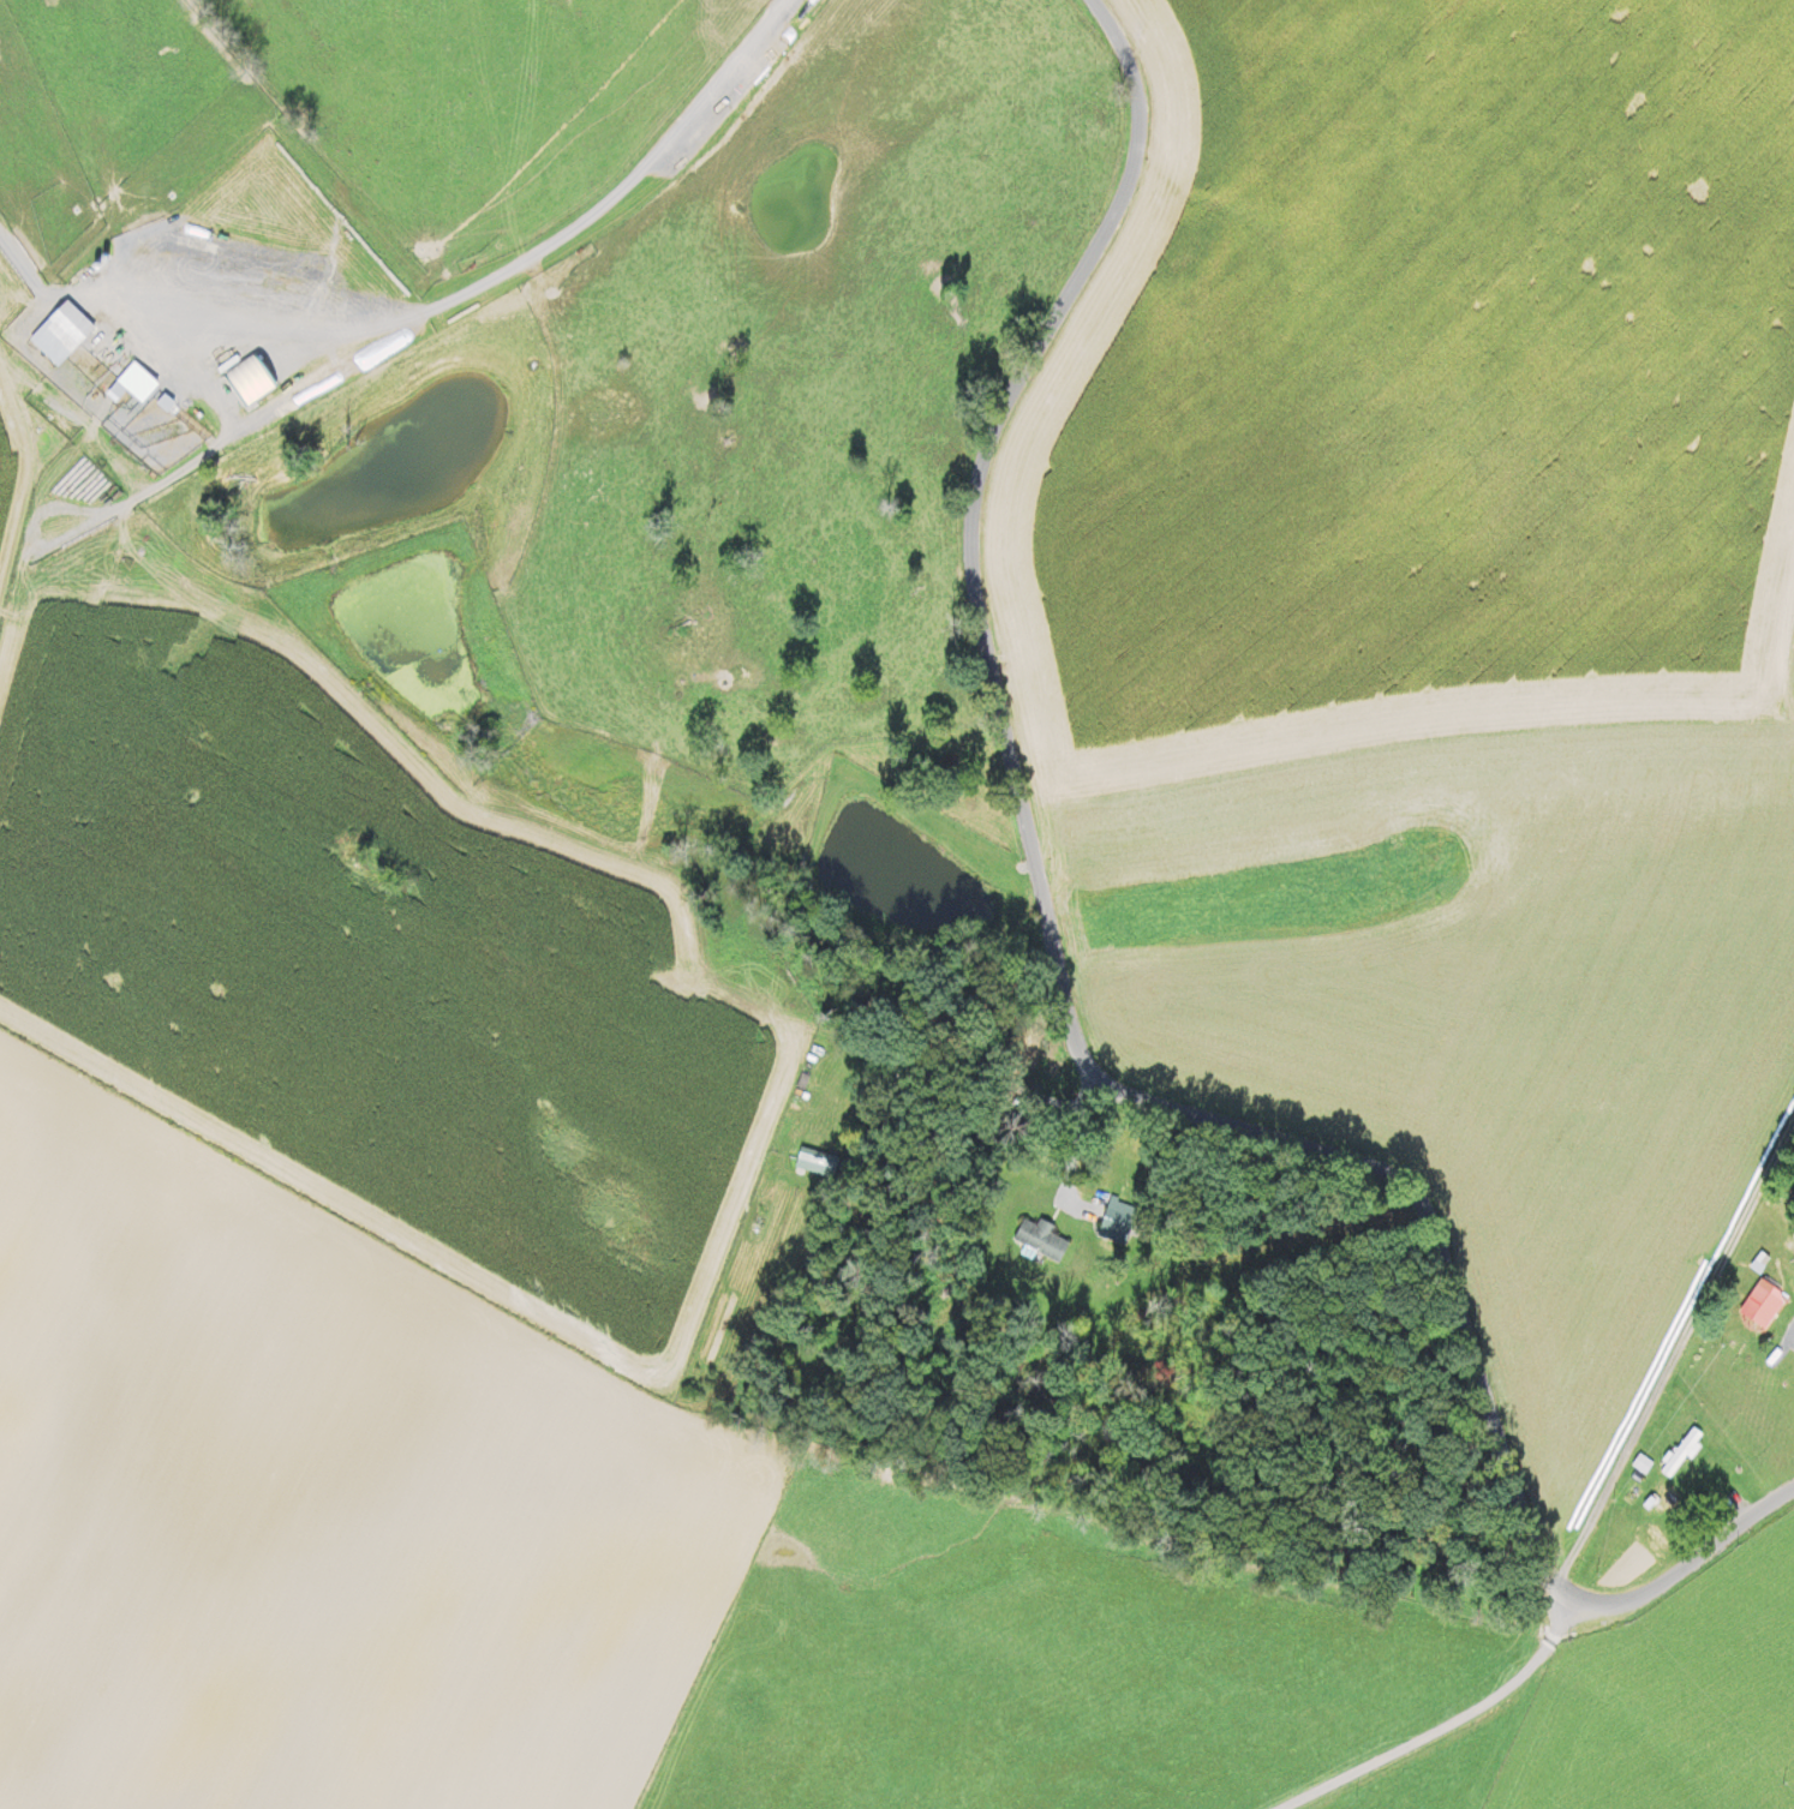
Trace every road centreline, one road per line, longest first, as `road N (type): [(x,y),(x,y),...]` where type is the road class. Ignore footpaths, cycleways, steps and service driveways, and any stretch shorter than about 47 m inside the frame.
road 1 (residential): [(1793,1489),(1628,1605),(1565,1616),(1529,1555),(1417,1199),(1387,1174),(1106,1088),(1083,1070),(1068,1036),(969,587),(967,543),(993,425),(1119,197),(1135,136),(1117,41),(1088,0)]

